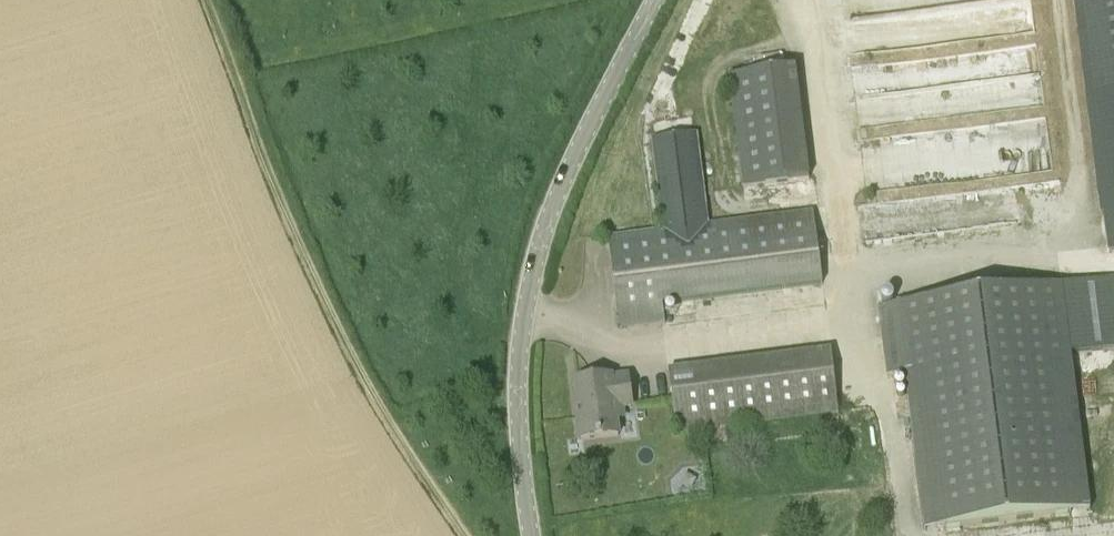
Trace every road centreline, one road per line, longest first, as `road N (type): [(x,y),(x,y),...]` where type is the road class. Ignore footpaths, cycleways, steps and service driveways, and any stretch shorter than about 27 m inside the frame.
road 1 (track): [(464,535),(390,426),(331,315),(261,155),(207,0)]
road 2 (unclassified): [(532,535),(518,397),(532,279),(569,167),(655,0)]

